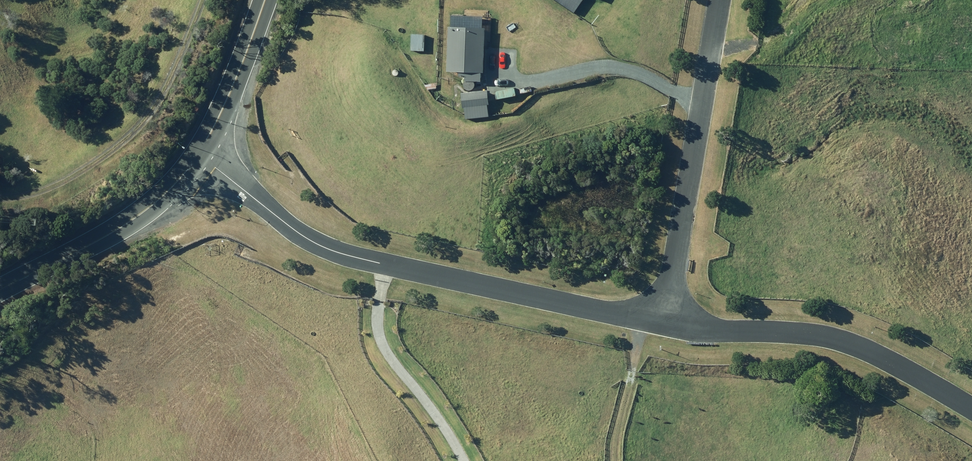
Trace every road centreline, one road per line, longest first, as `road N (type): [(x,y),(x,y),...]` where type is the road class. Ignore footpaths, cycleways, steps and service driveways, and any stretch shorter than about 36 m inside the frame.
road 1 (unclassified): [(198,155),(321,246),(665,325)]
road 2 (residential): [(719,0),(665,325)]
road 3 (unclassified): [(665,325),(816,335),(879,358),(971,409)]
road 4 (tertiary): [(198,155),(168,192),(123,226),(0,291)]
road 5 (tertiary): [(265,0),(198,155)]
road 6 (track): [(615,460),(643,320)]

